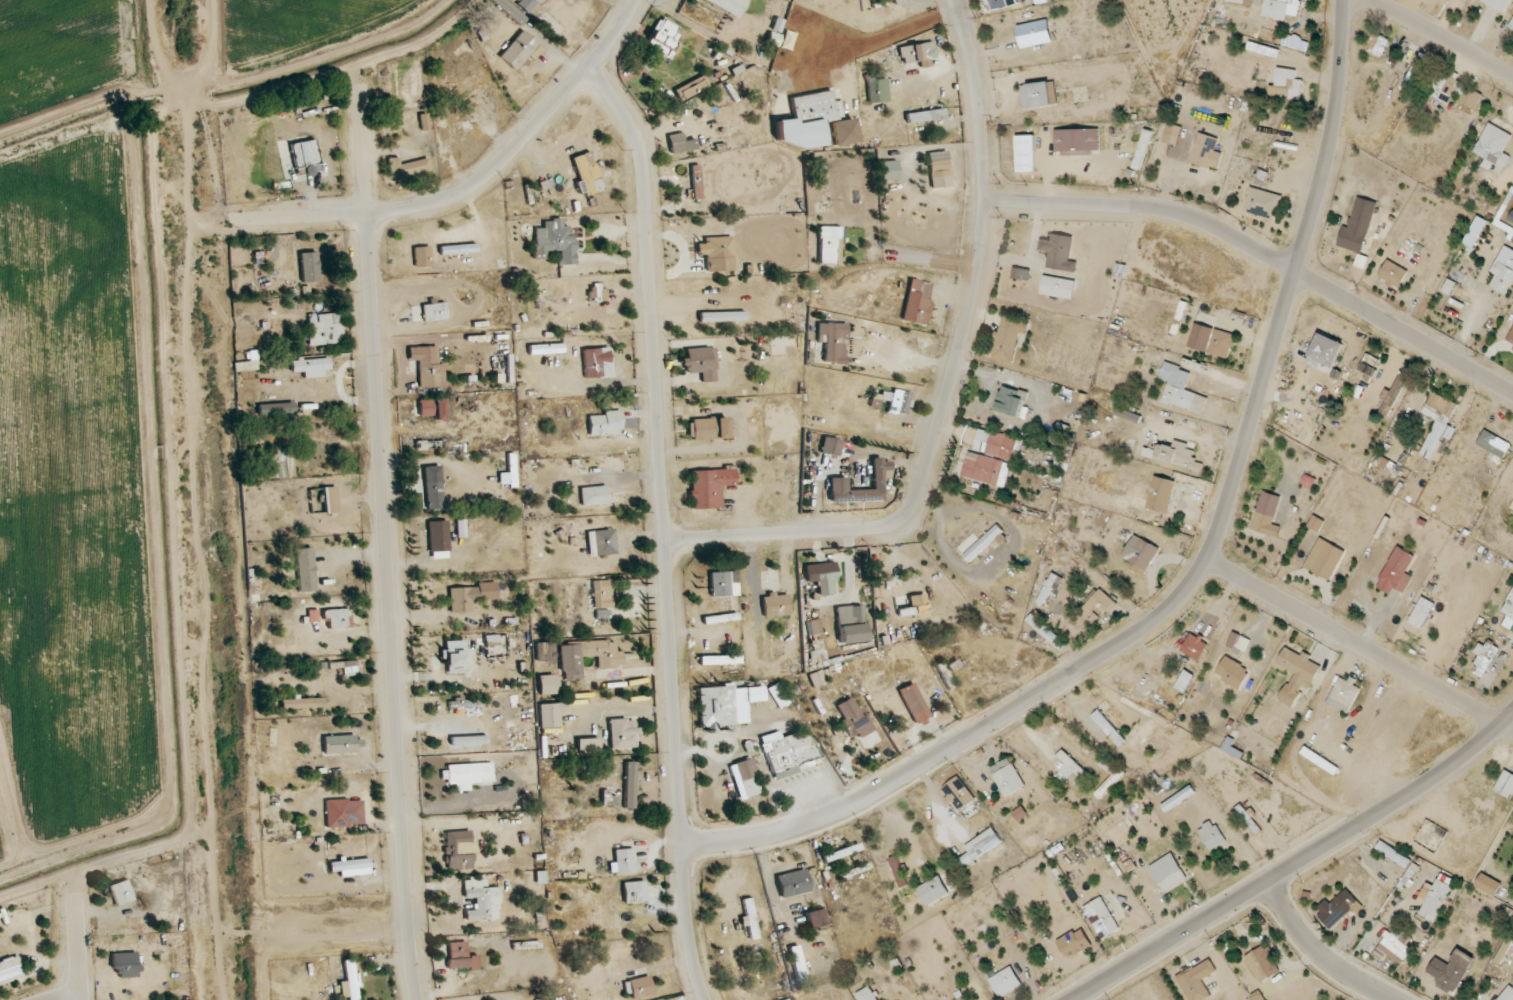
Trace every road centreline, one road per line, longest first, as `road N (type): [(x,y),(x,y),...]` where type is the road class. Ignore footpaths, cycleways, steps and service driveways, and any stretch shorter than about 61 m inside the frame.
road 1 (residential): [(1344,0),(1333,127),(1311,217),(1208,561),(1179,601),(837,814),(770,835),(683,846)]
road 2 (residential): [(591,69),(633,126),(643,155),(688,934),(705,999)]
road 3 (residential): [(417,999),(359,85)]
road 4 (residential): [(666,540),(882,528),(914,503),(956,366),(983,222),(981,120),(954,0)]
road 5 (residential): [(1512,393),(1185,216),(984,201)]
road 6 (residential): [(1075,999),(1408,799),(1512,716)]
road 7 (residential): [(229,221),(398,212),(472,188),(591,69),(637,0)]
road 8 (residential): [(1208,561),(1512,733)]
road 9 (residential): [(1393,999),(1321,956),(1268,883)]
road 10 (residential): [(1512,79),(1369,0)]

